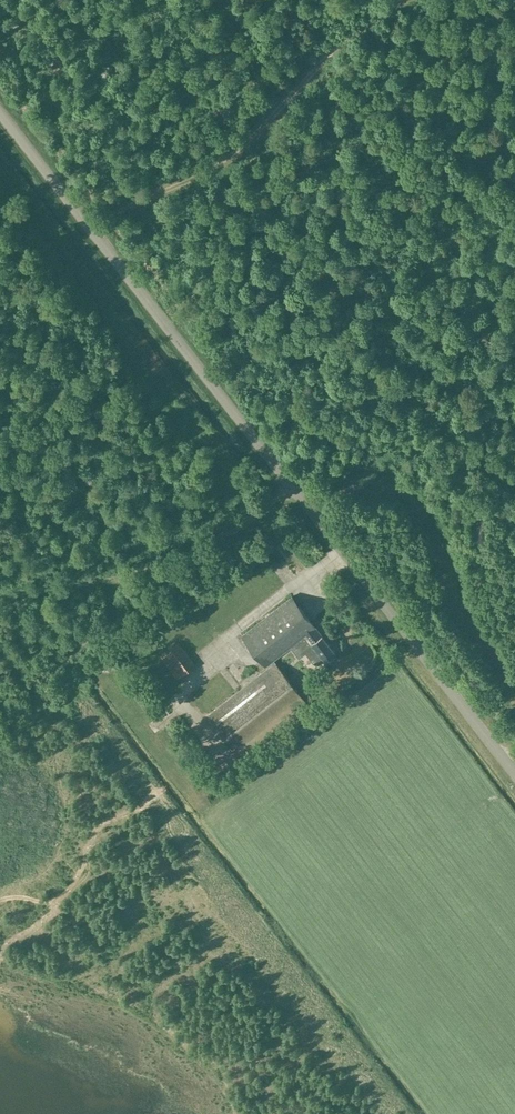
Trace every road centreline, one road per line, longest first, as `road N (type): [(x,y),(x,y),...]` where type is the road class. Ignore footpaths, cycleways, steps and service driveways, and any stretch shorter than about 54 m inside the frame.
road 1 (unclassified): [(514,773),(0,112)]
road 2 (track): [(90,228),(223,160),(327,51),(398,0)]
road 3 (track): [(309,509),(349,479),(412,497),(443,553),(461,615),(514,696)]
road 4 (track): [(291,486),(230,534),(163,567),(0,596)]

